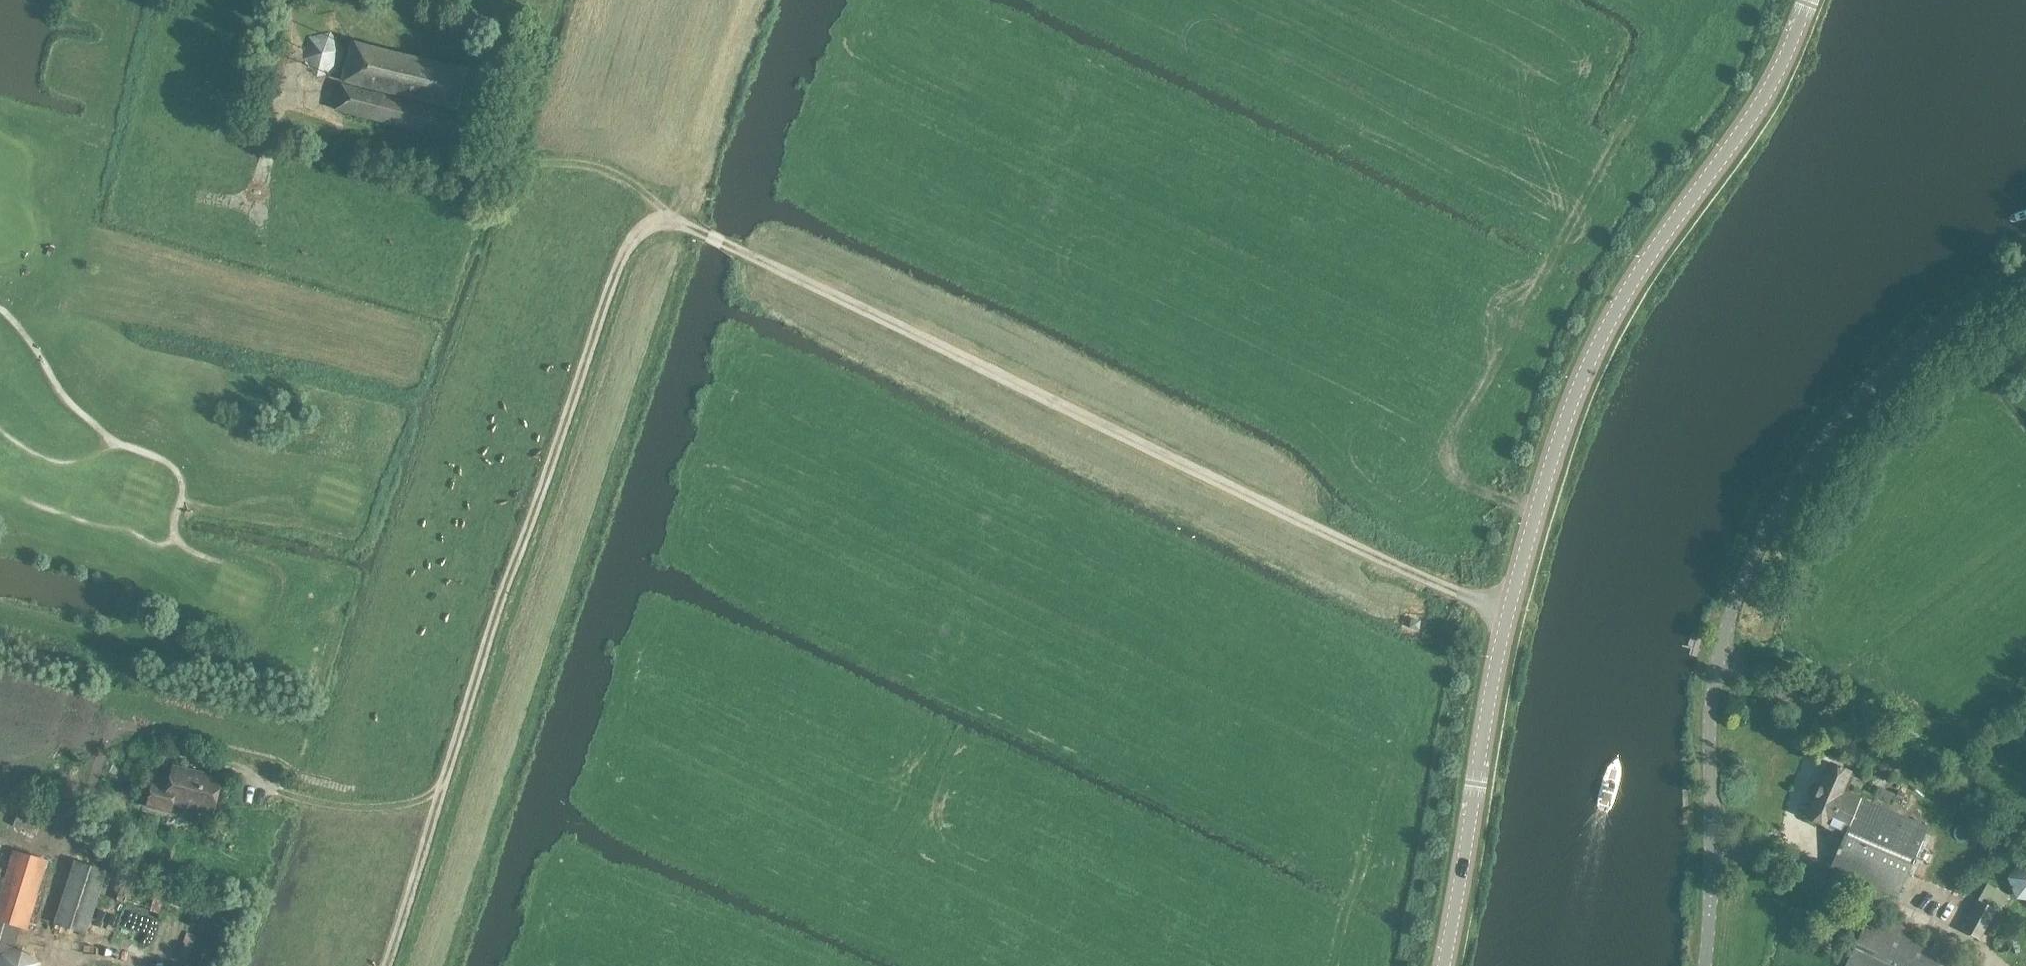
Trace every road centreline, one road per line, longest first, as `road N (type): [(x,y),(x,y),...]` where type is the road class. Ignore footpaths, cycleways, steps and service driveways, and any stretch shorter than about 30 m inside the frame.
road 1 (tertiary): [(1446,965),(1507,617),(1583,380),(1656,252),(1764,106),(1812,0)]
road 2 (track): [(1507,617),(699,234)]
road 3 (track): [(384,965),(621,260),(666,221),(699,234)]
road 4 (unclassified): [(1710,965),(1716,704),(1743,577),(1781,498),(1898,356),(2025,274)]
road 5 (track): [(750,0),(678,224)]

